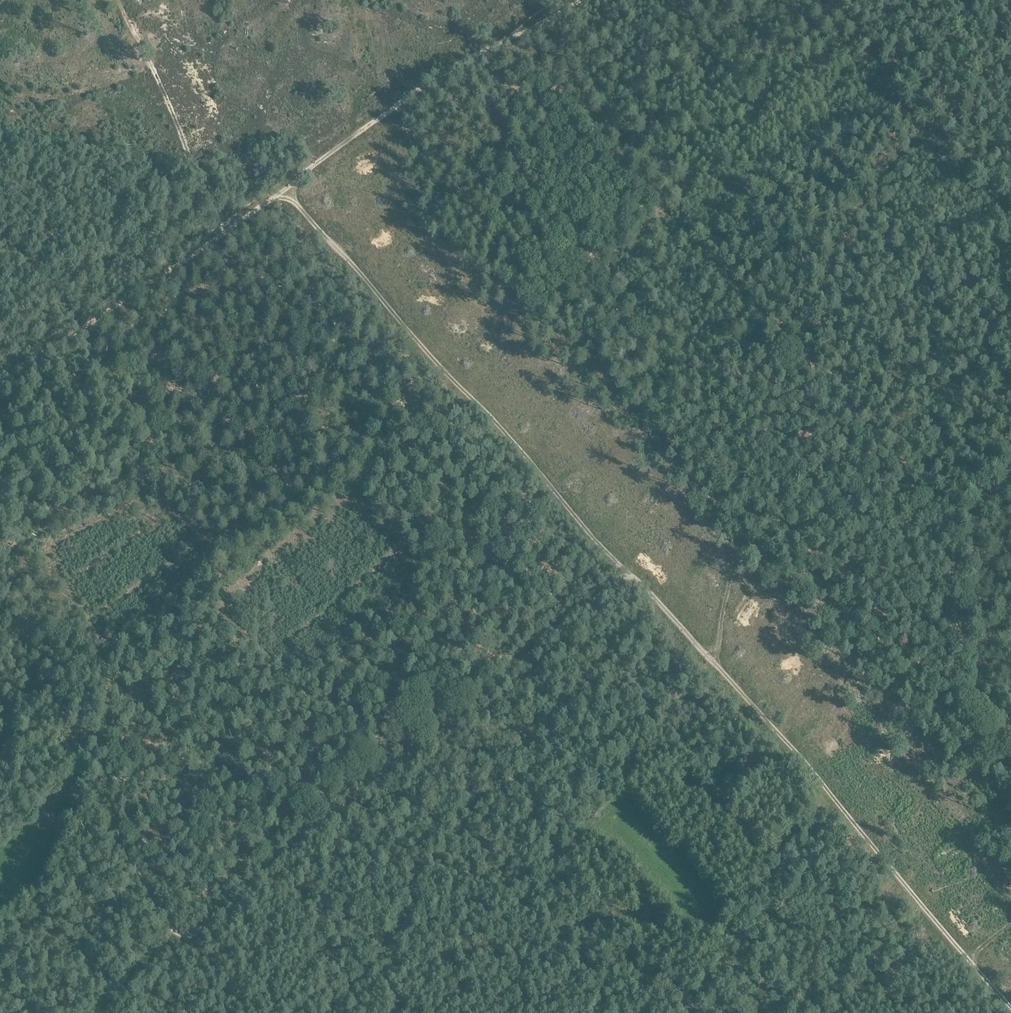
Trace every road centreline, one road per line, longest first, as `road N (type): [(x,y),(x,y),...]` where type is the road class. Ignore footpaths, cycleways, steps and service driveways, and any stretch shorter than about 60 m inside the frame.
road 1 (track): [(1010,1007),(807,764),(287,192)]
road 2 (track): [(628,571),(194,935),(175,932),(107,809),(92,805),(61,820)]
road 3 (track): [(580,0),(418,90),(287,192),(0,380)]
road 4 (track): [(716,663),(773,430),(827,278)]
road 5 (track): [(796,353),(962,542),(973,540),(986,503),(1010,510)]
road 6 (track): [(827,278),(874,185),(1010,61)]
road 7 (track): [(227,231),(117,0)]
road 8 (track): [(1010,220),(827,278)]

